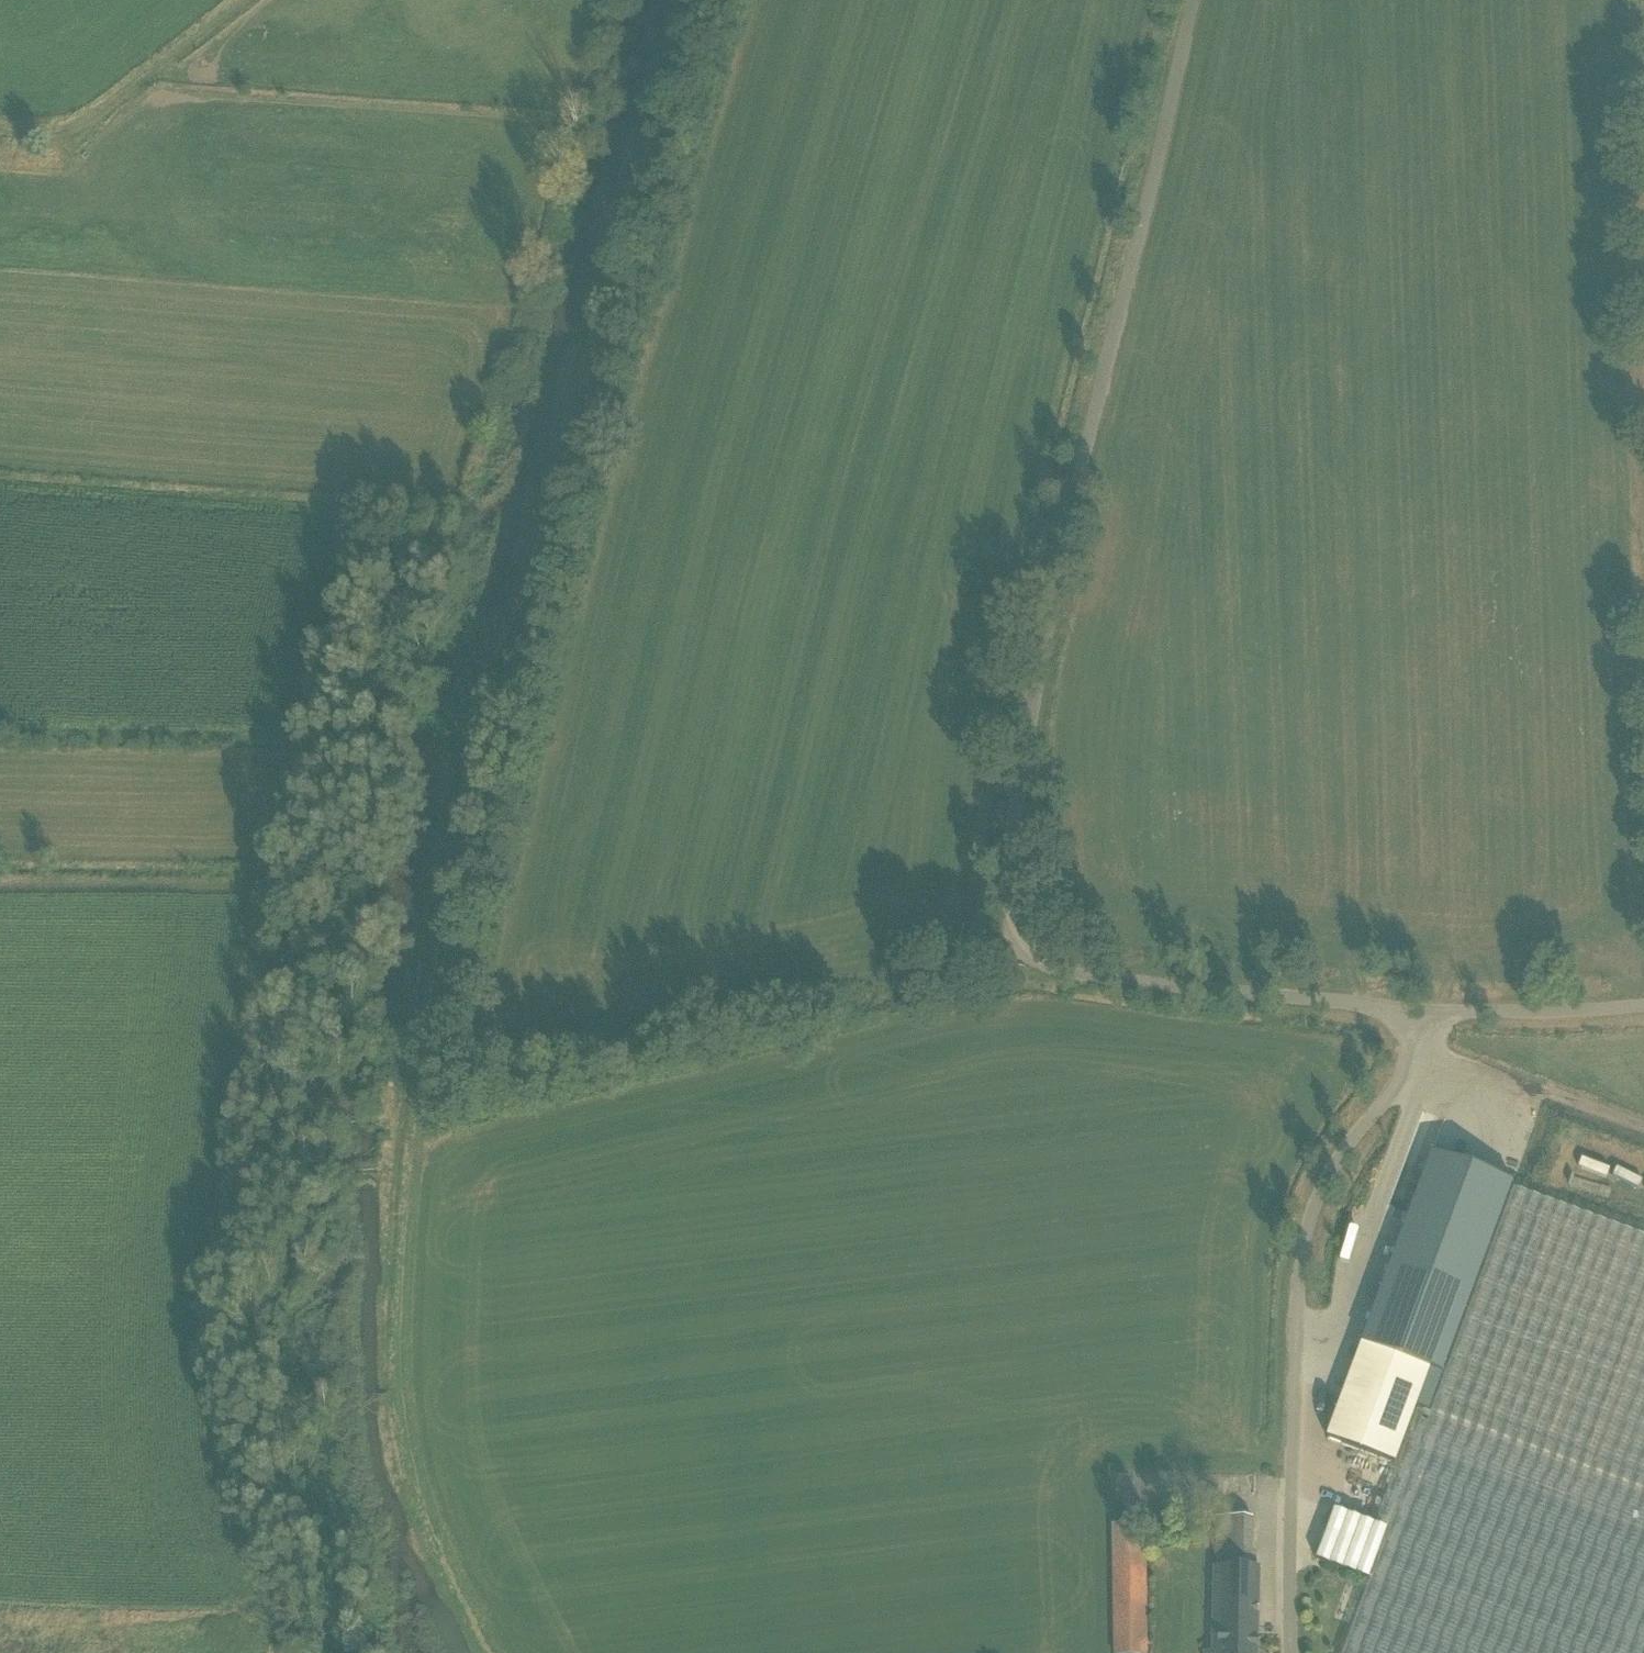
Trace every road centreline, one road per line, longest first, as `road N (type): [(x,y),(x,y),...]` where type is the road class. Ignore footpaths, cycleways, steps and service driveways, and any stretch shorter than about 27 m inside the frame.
road 1 (unclassified): [(1421,1008),(1067,966),(1009,946),(1021,765),(1052,573),(1195,0)]
road 2 (unclassified): [(1302,1652),(1299,1250),(1316,1194),(1392,1095),(1421,1008)]
road 3 (track): [(0,125),(63,128),(94,117),(242,0)]
road 4 (unclassified): [(1421,1008),(1532,1012),(1643,1001)]

